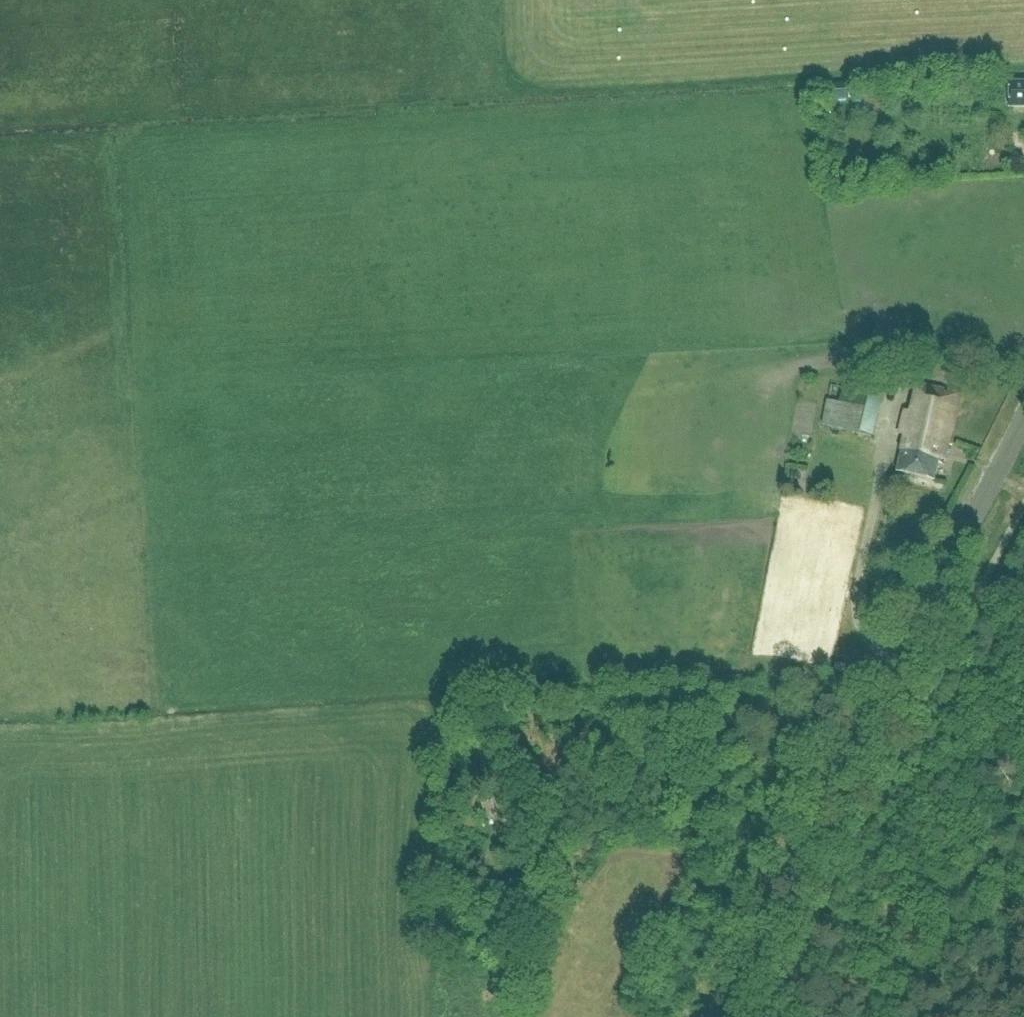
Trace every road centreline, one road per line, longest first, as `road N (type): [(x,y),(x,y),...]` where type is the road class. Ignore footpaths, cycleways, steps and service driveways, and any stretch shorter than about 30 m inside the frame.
road 1 (unclassified): [(710,1016),(1023,420)]

